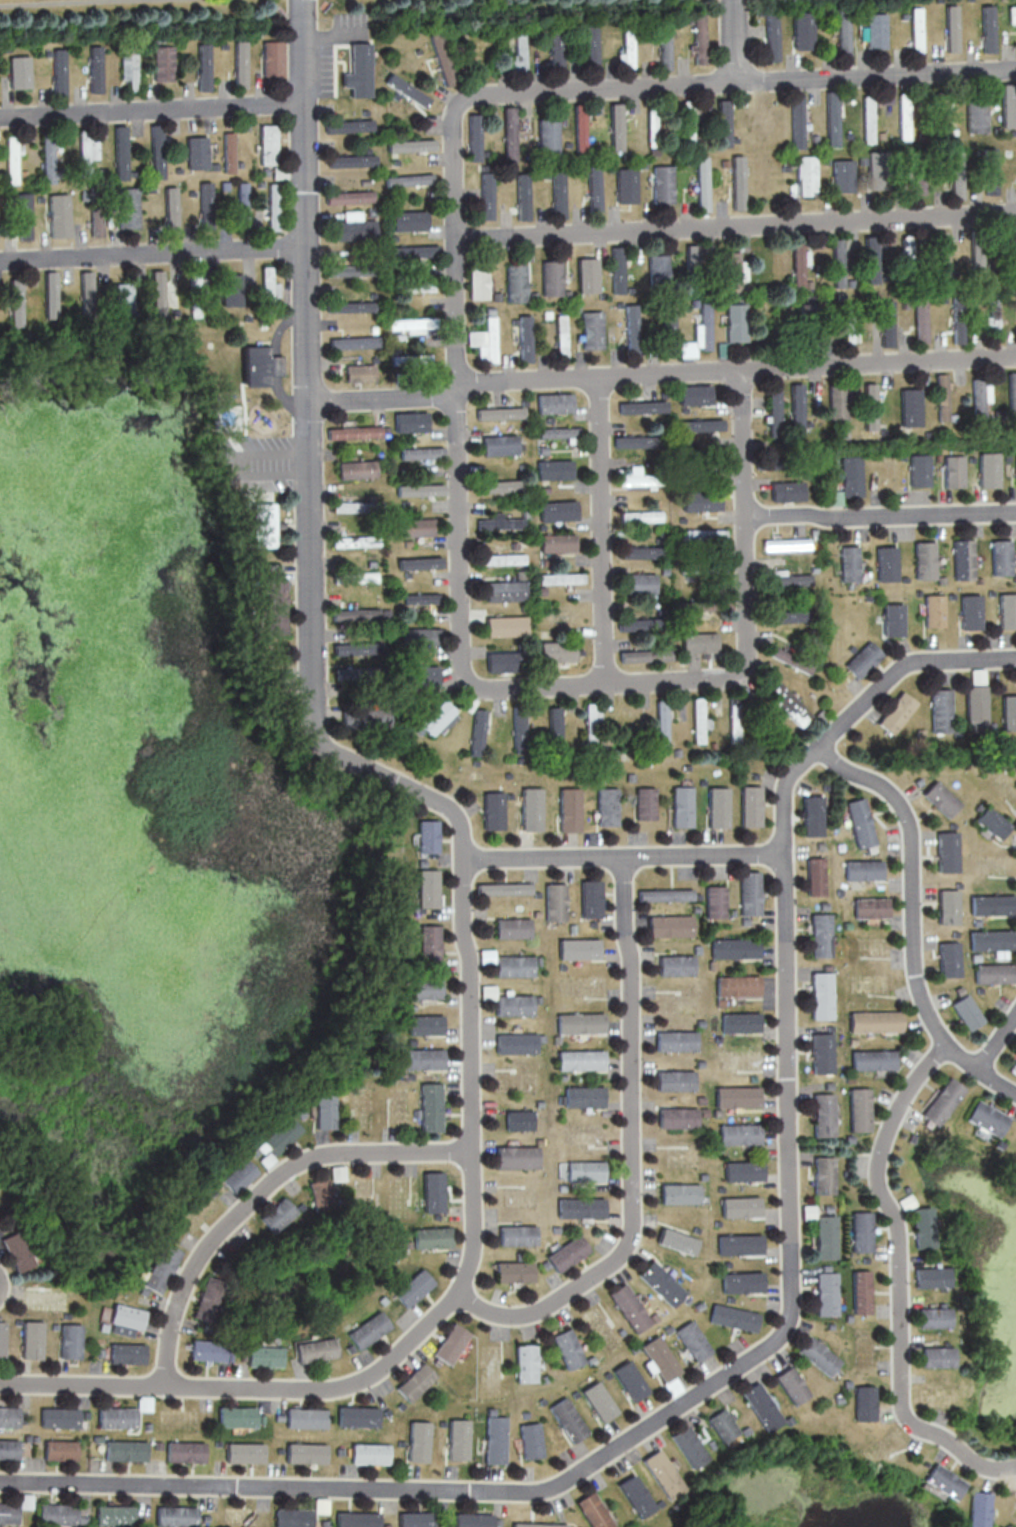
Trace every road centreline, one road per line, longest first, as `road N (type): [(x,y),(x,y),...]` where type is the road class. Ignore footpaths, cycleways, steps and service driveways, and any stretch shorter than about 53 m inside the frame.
road 1 (residential): [(299,0),(311,718),(323,744),(445,807),(459,827),(470,1005),(470,1239),(449,1300),(385,1363),(332,1390),(0,1384)]
road 2 (residential): [(1015,658),(903,669),(786,779),(789,1279),(788,1312),(775,1342),(574,1476),(530,1492),(0,1483)]
road 3 (residential): [(1015,73),(479,98),(454,117),(452,151),(454,238),(1015,214)]
road 4 (residential): [(454,238),(460,659),(480,688),(662,683),(735,671),(744,648),(746,515),(738,377)]
road 5 (residential): [(620,858),(630,989),(631,1235),(605,1269),(535,1312),(481,1308),(453,1291)]
road 6 (residential): [(456,382),(738,377),(1015,354)]
road 7 (residential): [(945,1045),(904,1092),(874,1164),(896,1235),(900,1413),(975,1462),(1015,1466)]
road 8 (residential): [(469,1151),(323,1155),(273,1180),(209,1242),(189,1279),(165,1349),(167,1387)]
road 9 (residential): [(813,748),(886,788),(901,805),(910,826),(920,997),(945,1045),(1015,1096)]
road 10 (residential): [(784,854),(462,861)]
road 11 (residential): [(595,378),(606,684)]
road 12 (residential): [(0,260),(303,246)]
road 13 (residential): [(301,102),(0,119)]
road 14 (residential): [(746,515),(1015,515)]
road 15 (residential): [(306,405),(456,396)]

